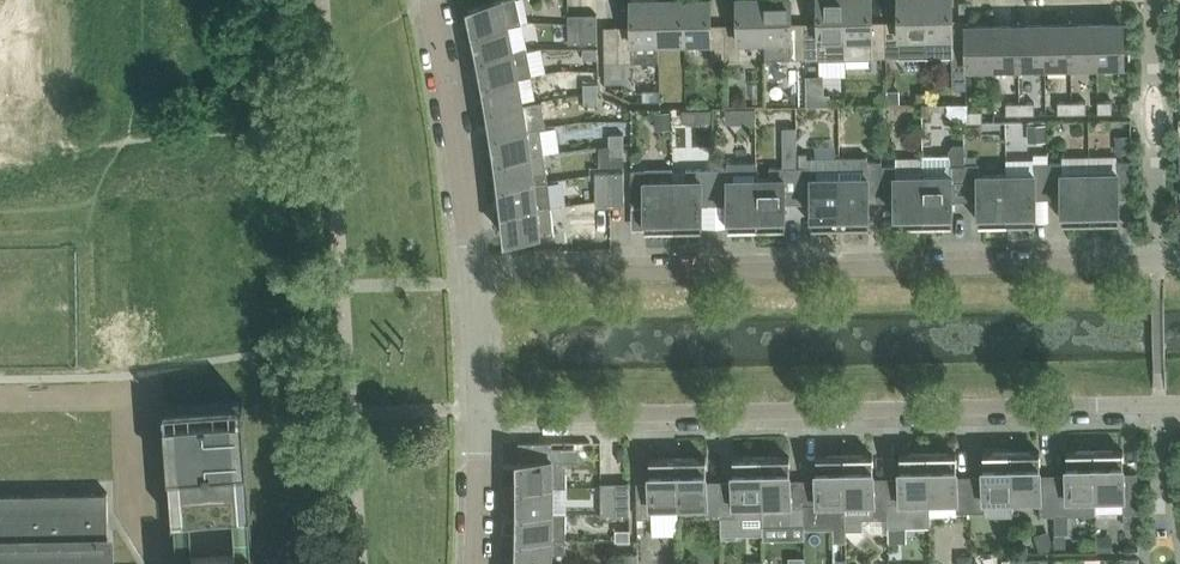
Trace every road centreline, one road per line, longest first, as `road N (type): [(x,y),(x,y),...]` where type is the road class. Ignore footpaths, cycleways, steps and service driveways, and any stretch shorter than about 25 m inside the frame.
road 1 (residential): [(1179,262),(481,275)]
road 2 (residential): [(483,415),(1179,406)]
road 3 (track): [(0,95),(5,140),(21,145),(332,129)]
road 4 (residential): [(481,275),(459,105),(435,0)]
road 5 (residential): [(474,563),(483,415)]
road 6 (residential): [(483,415),(481,275)]

